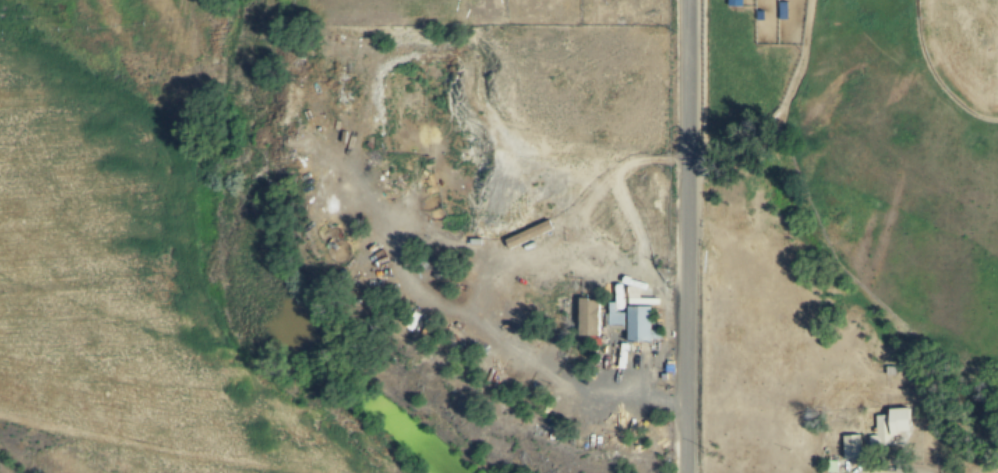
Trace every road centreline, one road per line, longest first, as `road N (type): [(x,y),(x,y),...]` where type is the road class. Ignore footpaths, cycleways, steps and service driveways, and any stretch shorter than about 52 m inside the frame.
road 1 (track): [(648,359),(664,337),(657,293),(640,269),(634,222),(609,193),(516,151),(482,110),(465,63),(448,50),(347,53),(326,63),(319,75),(323,109),(398,262),(540,365)]
road 2 (residential): [(686,472),(687,0)]

